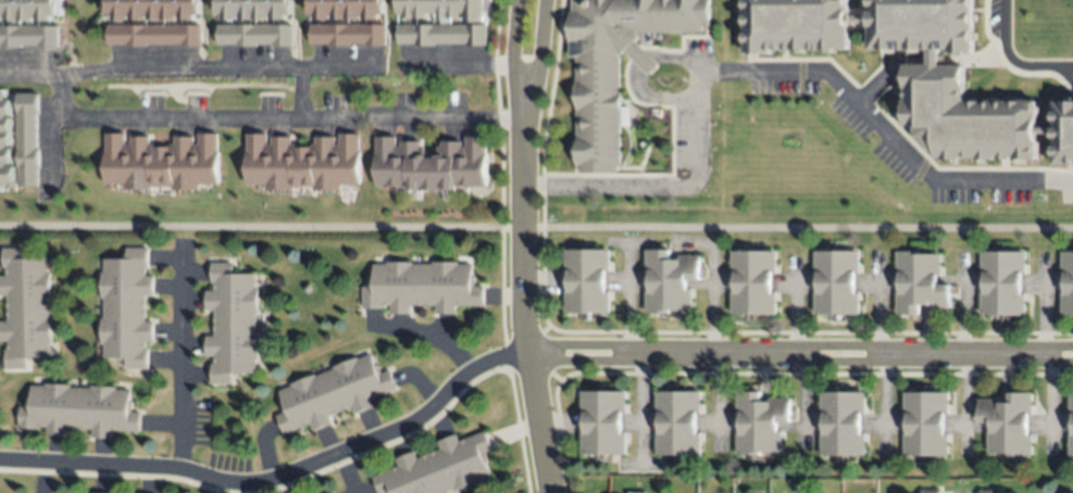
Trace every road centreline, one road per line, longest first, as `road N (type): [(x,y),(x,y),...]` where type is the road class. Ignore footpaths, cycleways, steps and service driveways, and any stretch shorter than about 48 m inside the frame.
road 1 (residential): [(0,462),(167,470),(253,484),(402,424),(489,358),(523,353)]
road 2 (residential): [(523,353),(1072,354)]
road 3 (residential): [(549,492),(520,328),(523,69)]
road 4 (residential): [(1072,67),(1010,62),(1002,0)]

